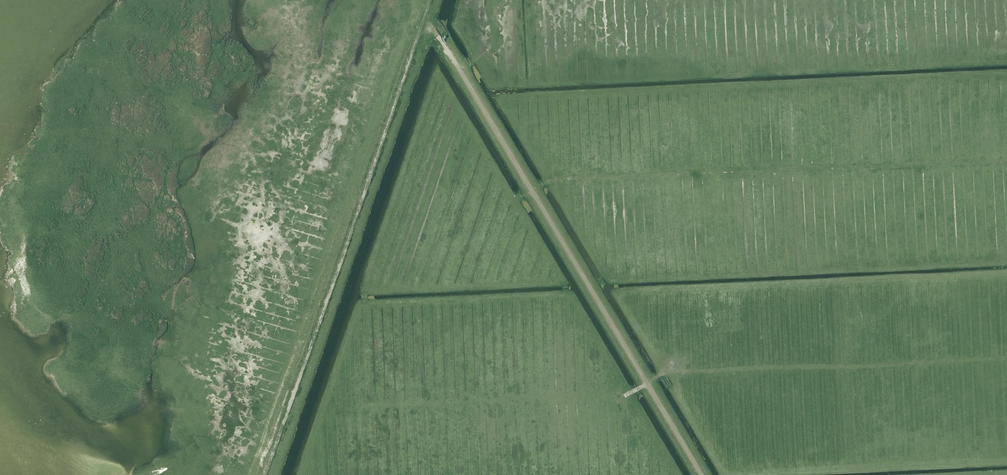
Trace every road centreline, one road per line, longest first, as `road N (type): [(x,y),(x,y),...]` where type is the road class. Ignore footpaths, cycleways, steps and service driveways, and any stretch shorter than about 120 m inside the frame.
road 1 (unclassified): [(702,474),(442,41)]

